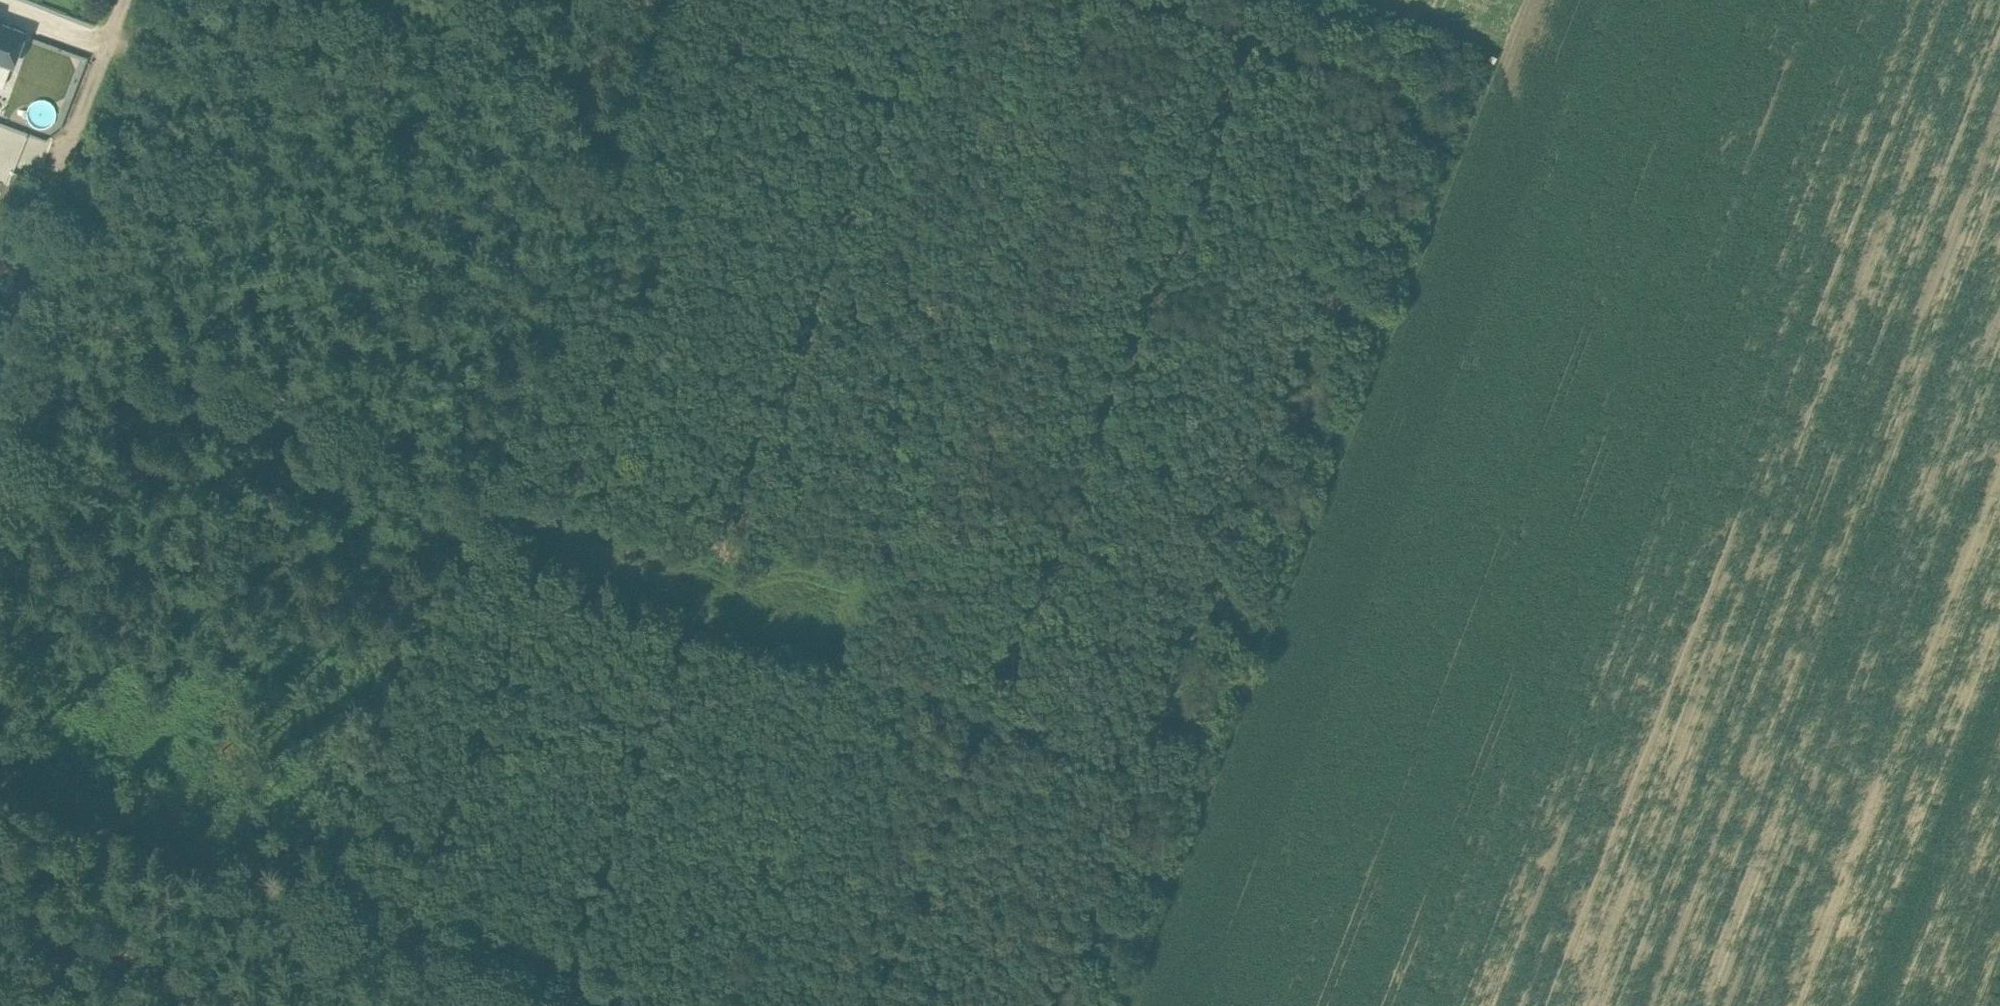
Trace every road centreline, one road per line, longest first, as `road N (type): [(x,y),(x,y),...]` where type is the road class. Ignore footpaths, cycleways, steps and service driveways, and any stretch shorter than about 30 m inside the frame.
road 1 (track): [(531,1005),(0,789)]
road 2 (track): [(10,283),(329,386),(461,472)]
road 3 (track): [(102,55),(0,308)]
road 4 (track): [(72,820),(92,877),(168,1005)]

